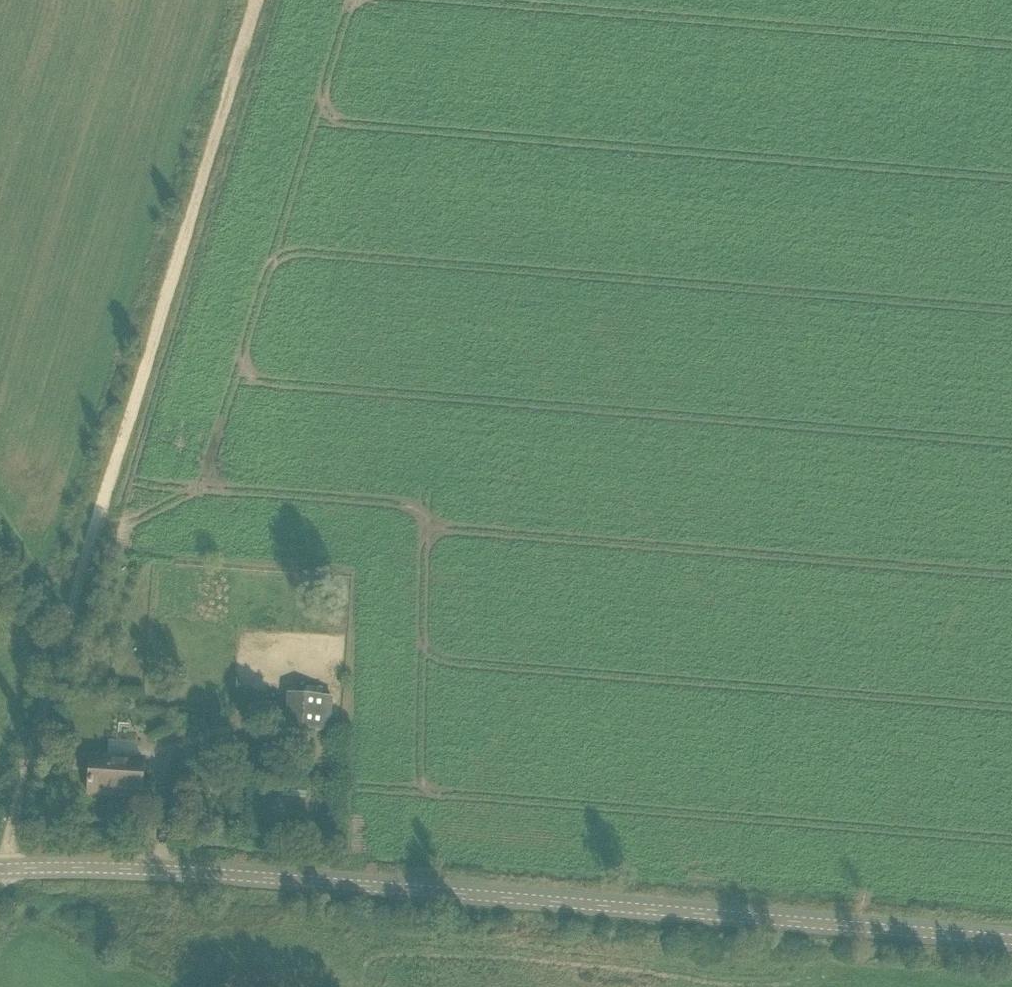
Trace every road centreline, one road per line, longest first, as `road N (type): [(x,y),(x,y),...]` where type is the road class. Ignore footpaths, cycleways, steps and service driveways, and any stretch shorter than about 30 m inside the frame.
road 1 (tertiary): [(0,869),(167,870),(1011,940)]
road 2 (track): [(256,0),(104,486),(0,871)]

